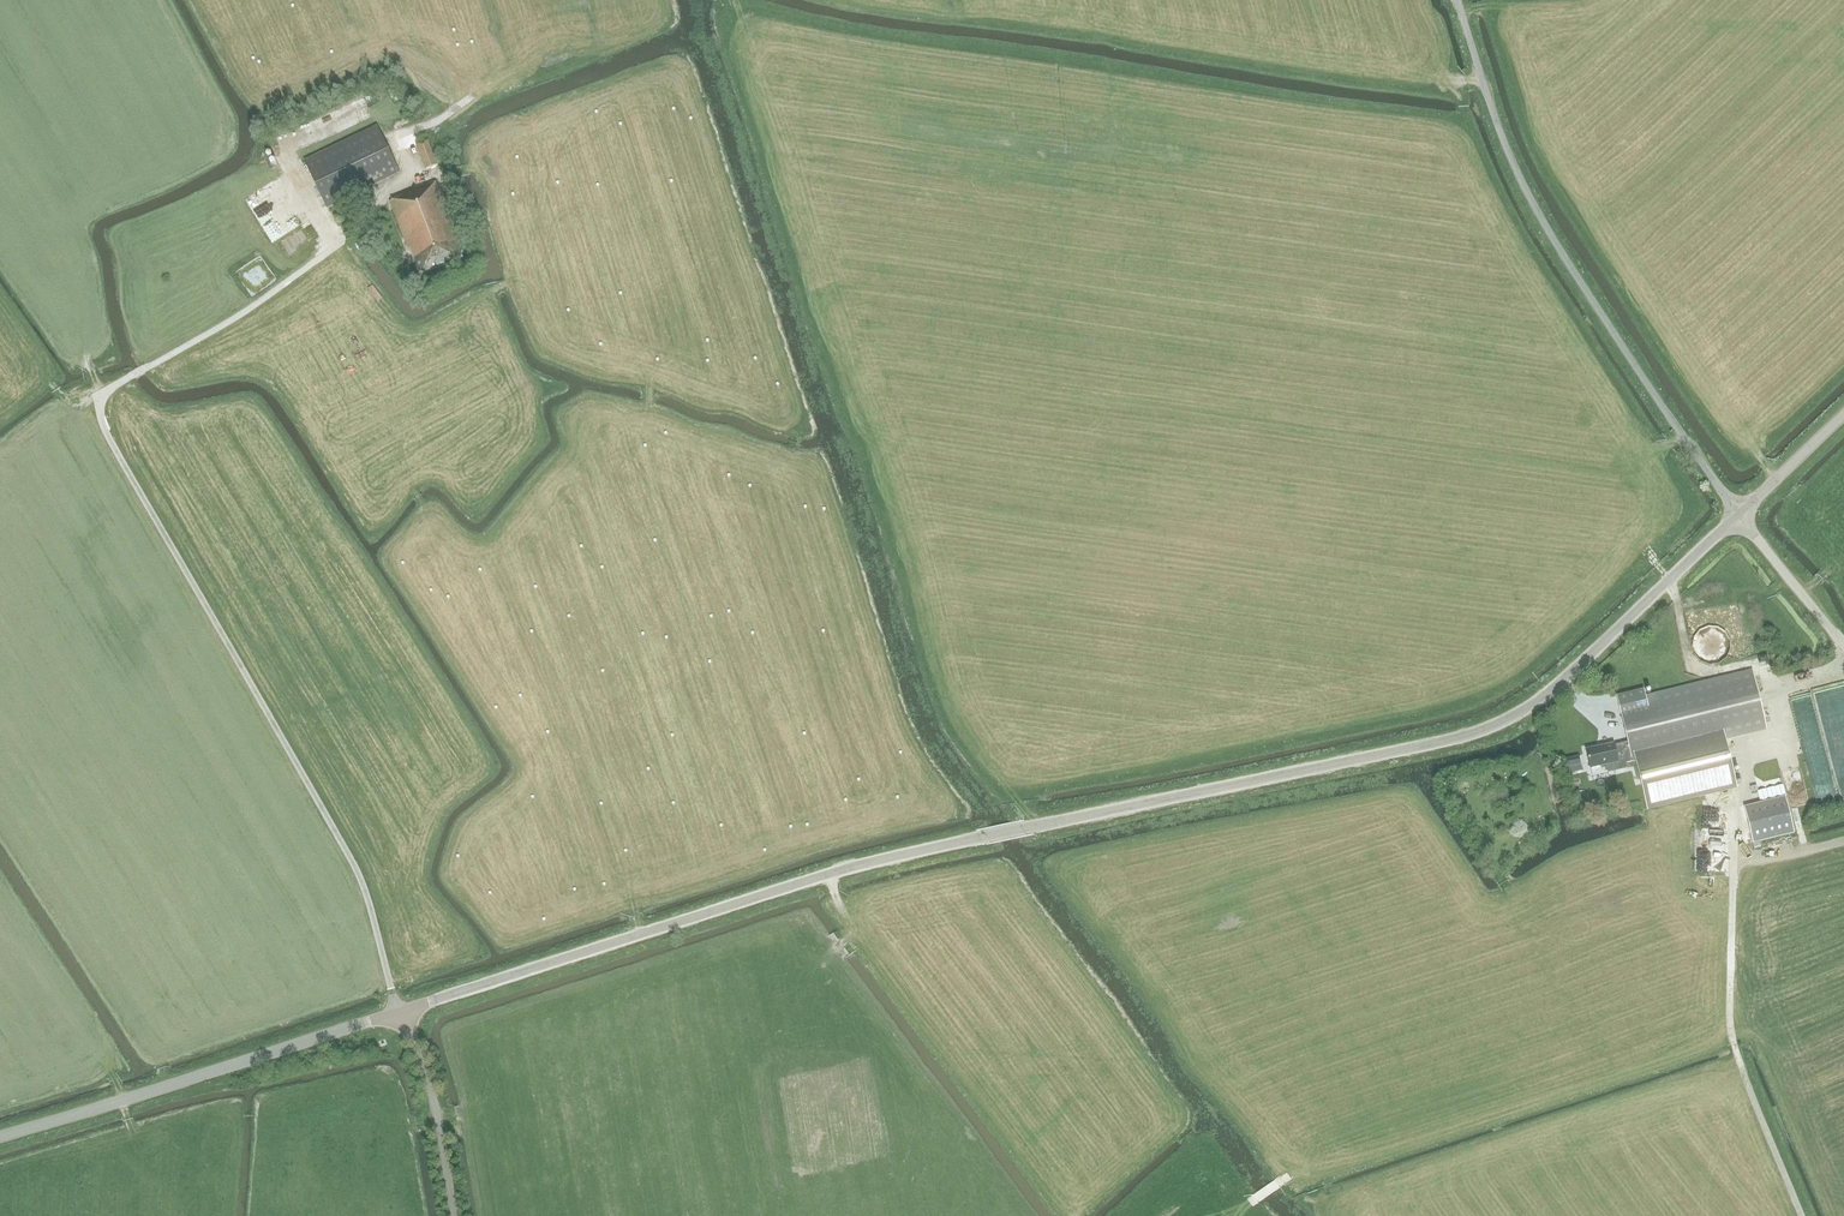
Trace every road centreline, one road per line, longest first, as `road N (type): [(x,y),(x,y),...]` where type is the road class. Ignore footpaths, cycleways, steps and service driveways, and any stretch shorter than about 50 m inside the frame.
road 1 (tertiary): [(400,1012),(830,873),(1478,733),(1546,696),(1739,514)]
road 2 (unclassified): [(400,1012),(364,882),(106,435),(104,394),(270,295),(337,245)]
road 3 (unclassified): [(1739,514),(1657,399),(1527,185),(1459,0)]
road 4 (track): [(1221,1215),(1293,1173),(1732,1032)]
road 5 (track): [(1736,807),(1731,1024),(1802,1215)]
road 6 (tertiary): [(0,1135),(400,1012)]
road 7 (track): [(828,953),(856,936),(1076,1215)]
road 8 (unclassified): [(455,1215),(436,1108),(400,1012)]
road 9 (tertiary): [(1843,645),(1739,514)]
road 10 (tertiary): [(1739,514),(1843,415)]

